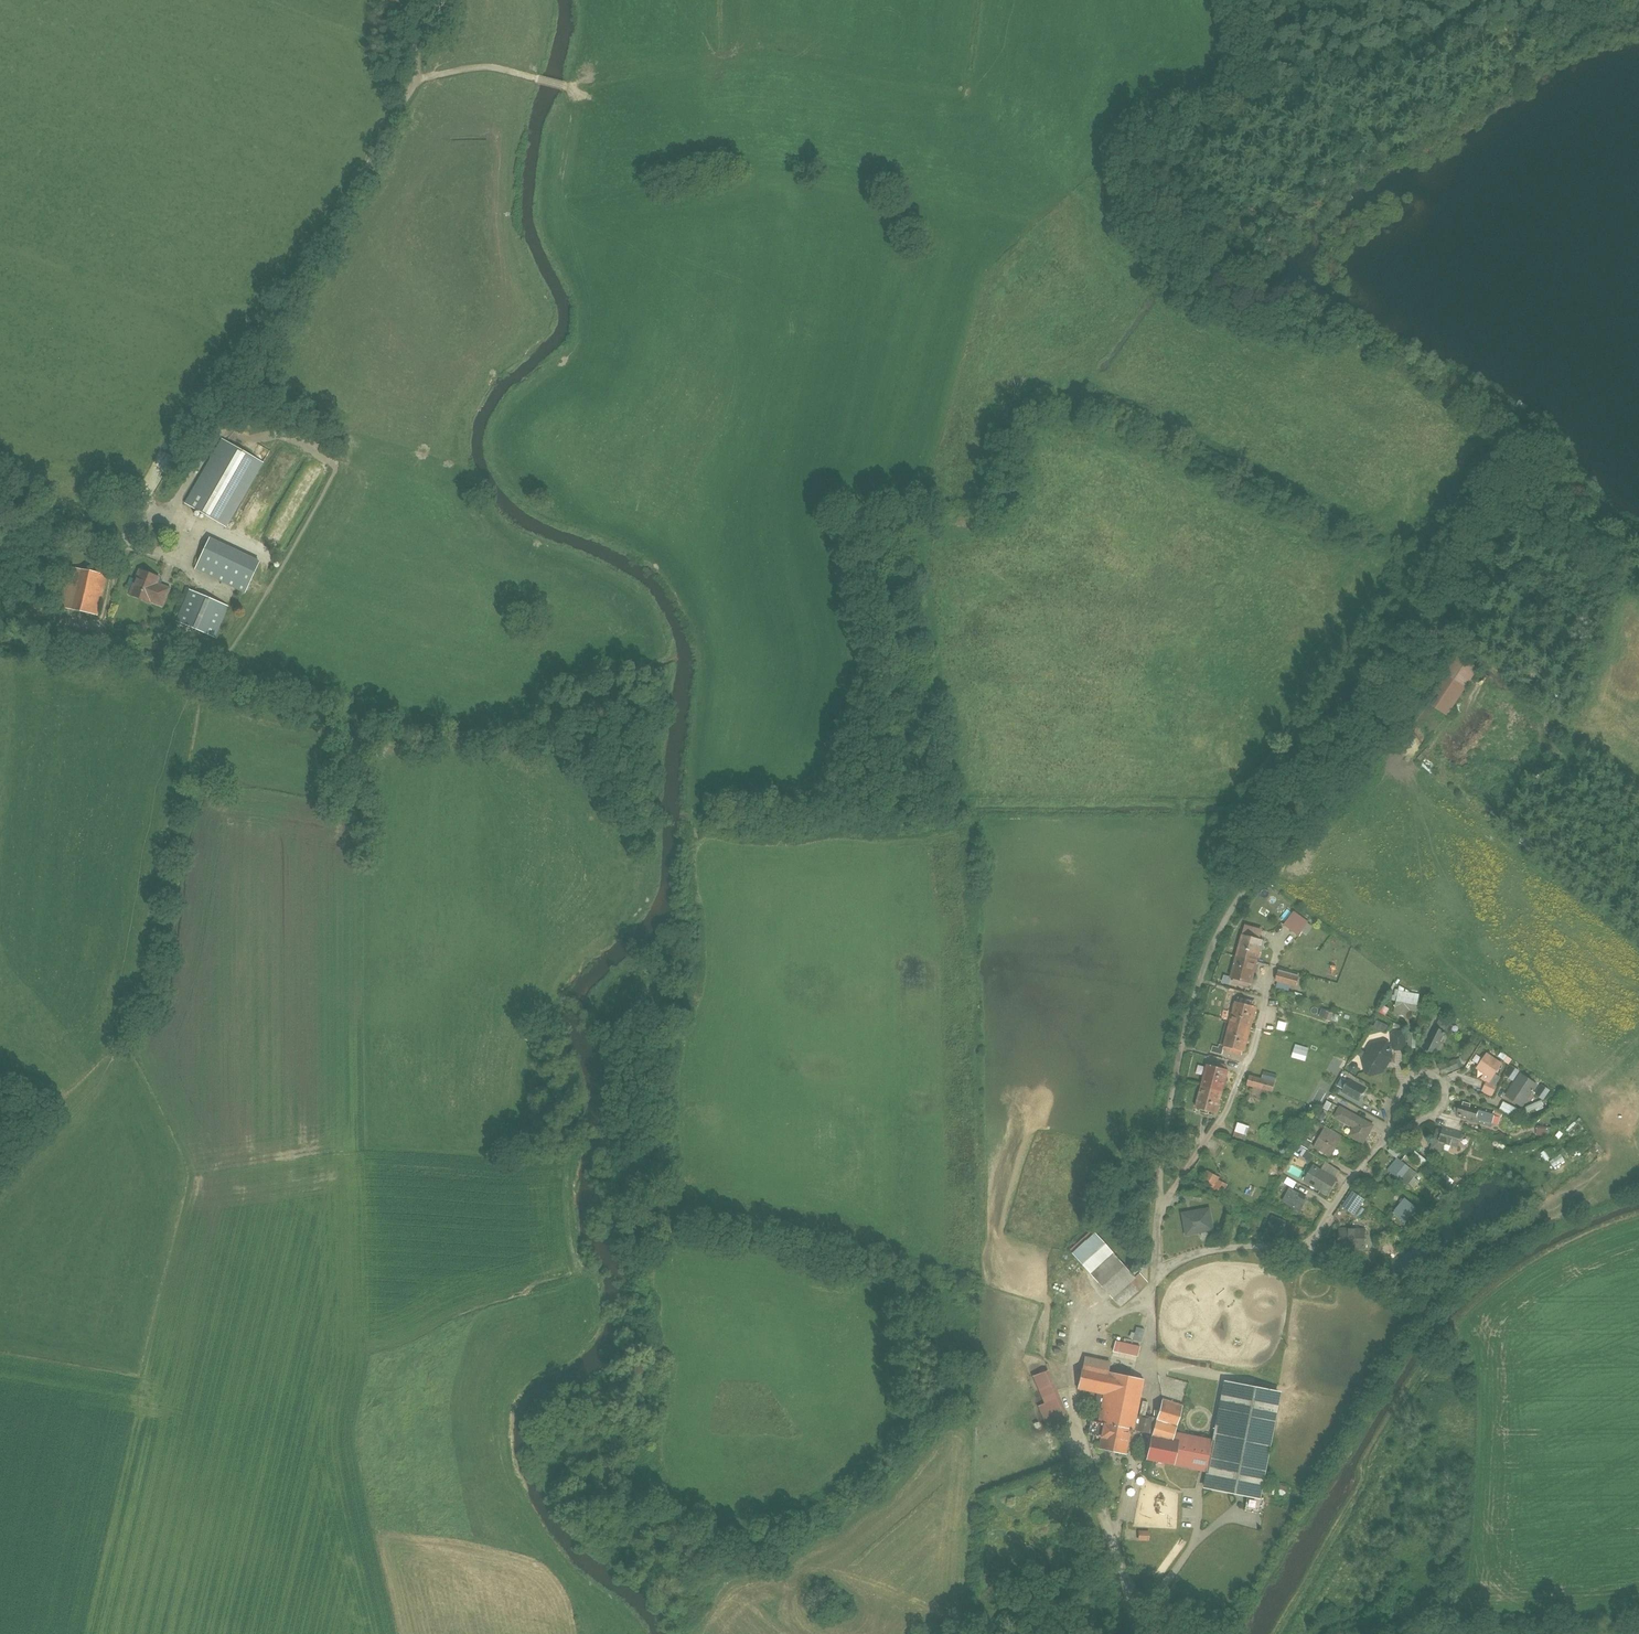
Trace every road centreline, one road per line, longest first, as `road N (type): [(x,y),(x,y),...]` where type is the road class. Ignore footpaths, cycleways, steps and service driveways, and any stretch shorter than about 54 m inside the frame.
road 1 (track): [(1156,1279),(1199,1254),(1308,1245),(1372,1154),(1442,1107),(1444,1081),(1411,1083),(1393,1120)]
road 2 (track): [(1135,1597),(1081,1427),(1071,1370),(1094,1329),(1147,1299),(1156,1279),(1158,1217)]
road 3 (track): [(1158,1217),(1230,1106),(1274,966)]

